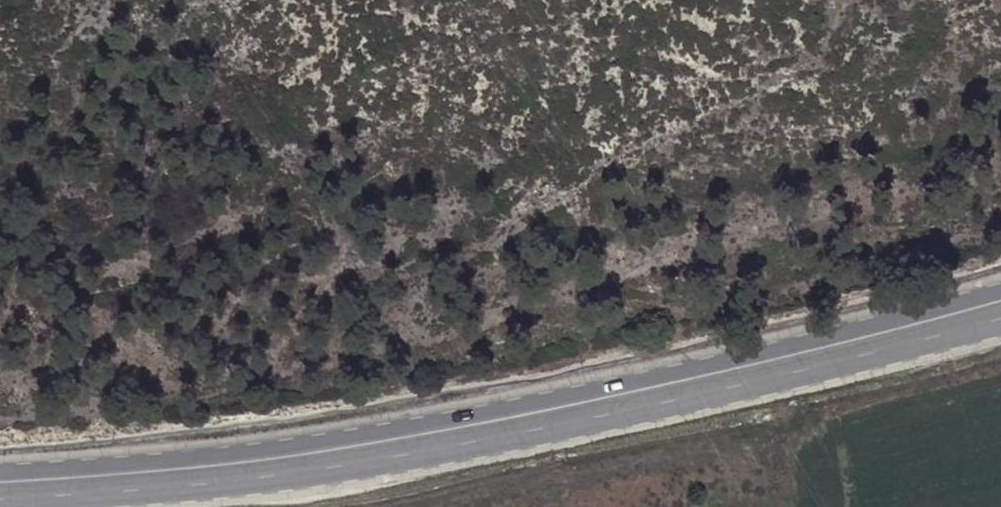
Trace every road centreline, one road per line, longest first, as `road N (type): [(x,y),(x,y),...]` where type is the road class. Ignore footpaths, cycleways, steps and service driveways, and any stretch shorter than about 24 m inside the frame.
road 1 (secondary): [(0,503),(170,491),(367,462),(890,351),(1000,319)]
road 2 (secondary): [(1000,289),(526,401),(349,434),(147,460),(0,468)]

